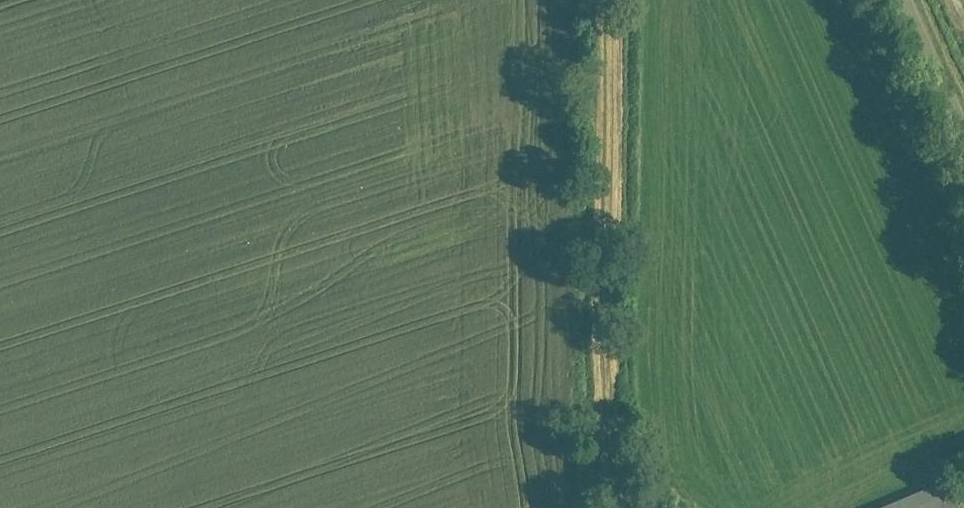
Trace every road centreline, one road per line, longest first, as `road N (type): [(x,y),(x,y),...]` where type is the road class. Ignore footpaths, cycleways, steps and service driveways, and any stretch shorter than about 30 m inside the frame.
road 1 (unclassified): [(963,157),(895,0)]

